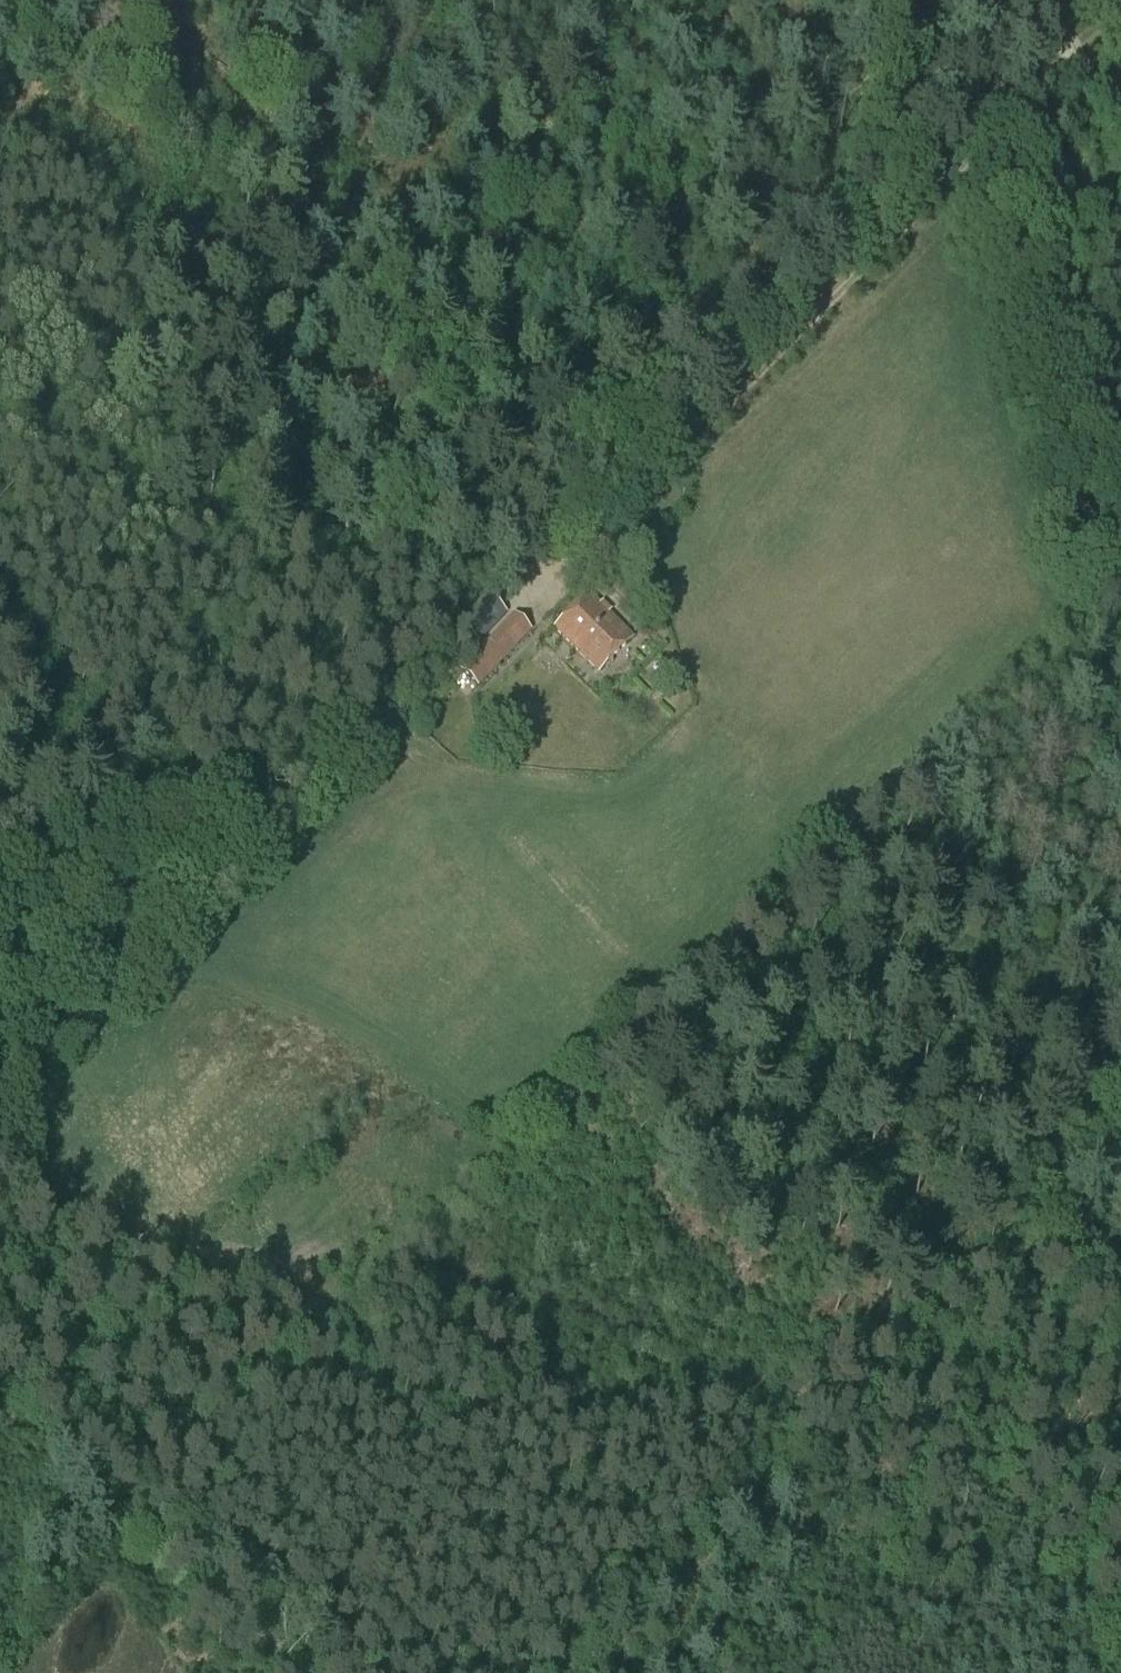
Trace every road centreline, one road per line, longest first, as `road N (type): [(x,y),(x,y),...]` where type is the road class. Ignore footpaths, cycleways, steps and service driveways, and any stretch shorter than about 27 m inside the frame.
road 1 (track): [(1082,29),(541,600)]
road 2 (unclassified): [(1120,114),(1045,0)]

